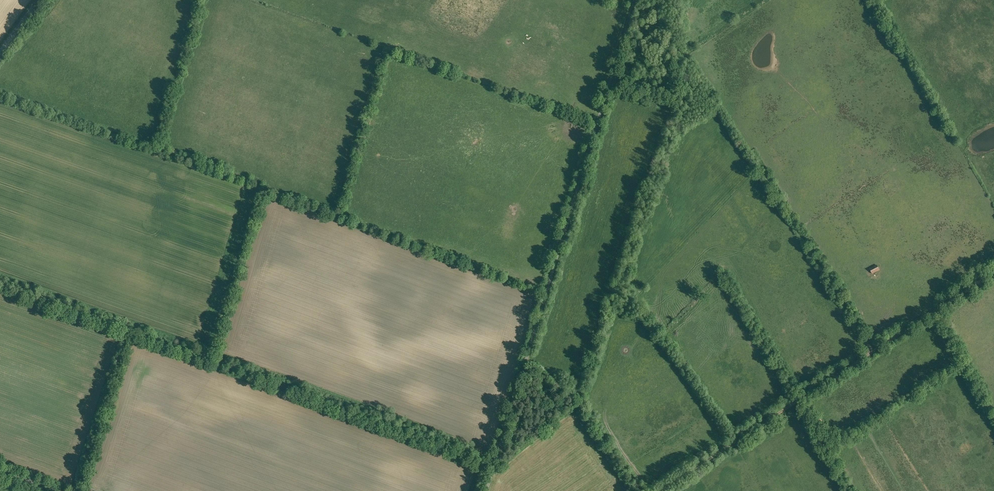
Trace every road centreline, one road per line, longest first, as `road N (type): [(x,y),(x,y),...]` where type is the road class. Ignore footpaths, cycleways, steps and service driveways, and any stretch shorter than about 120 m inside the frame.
road 1 (residential): [(638,0),(486,490)]
road 2 (residential): [(993,277),(661,490)]

